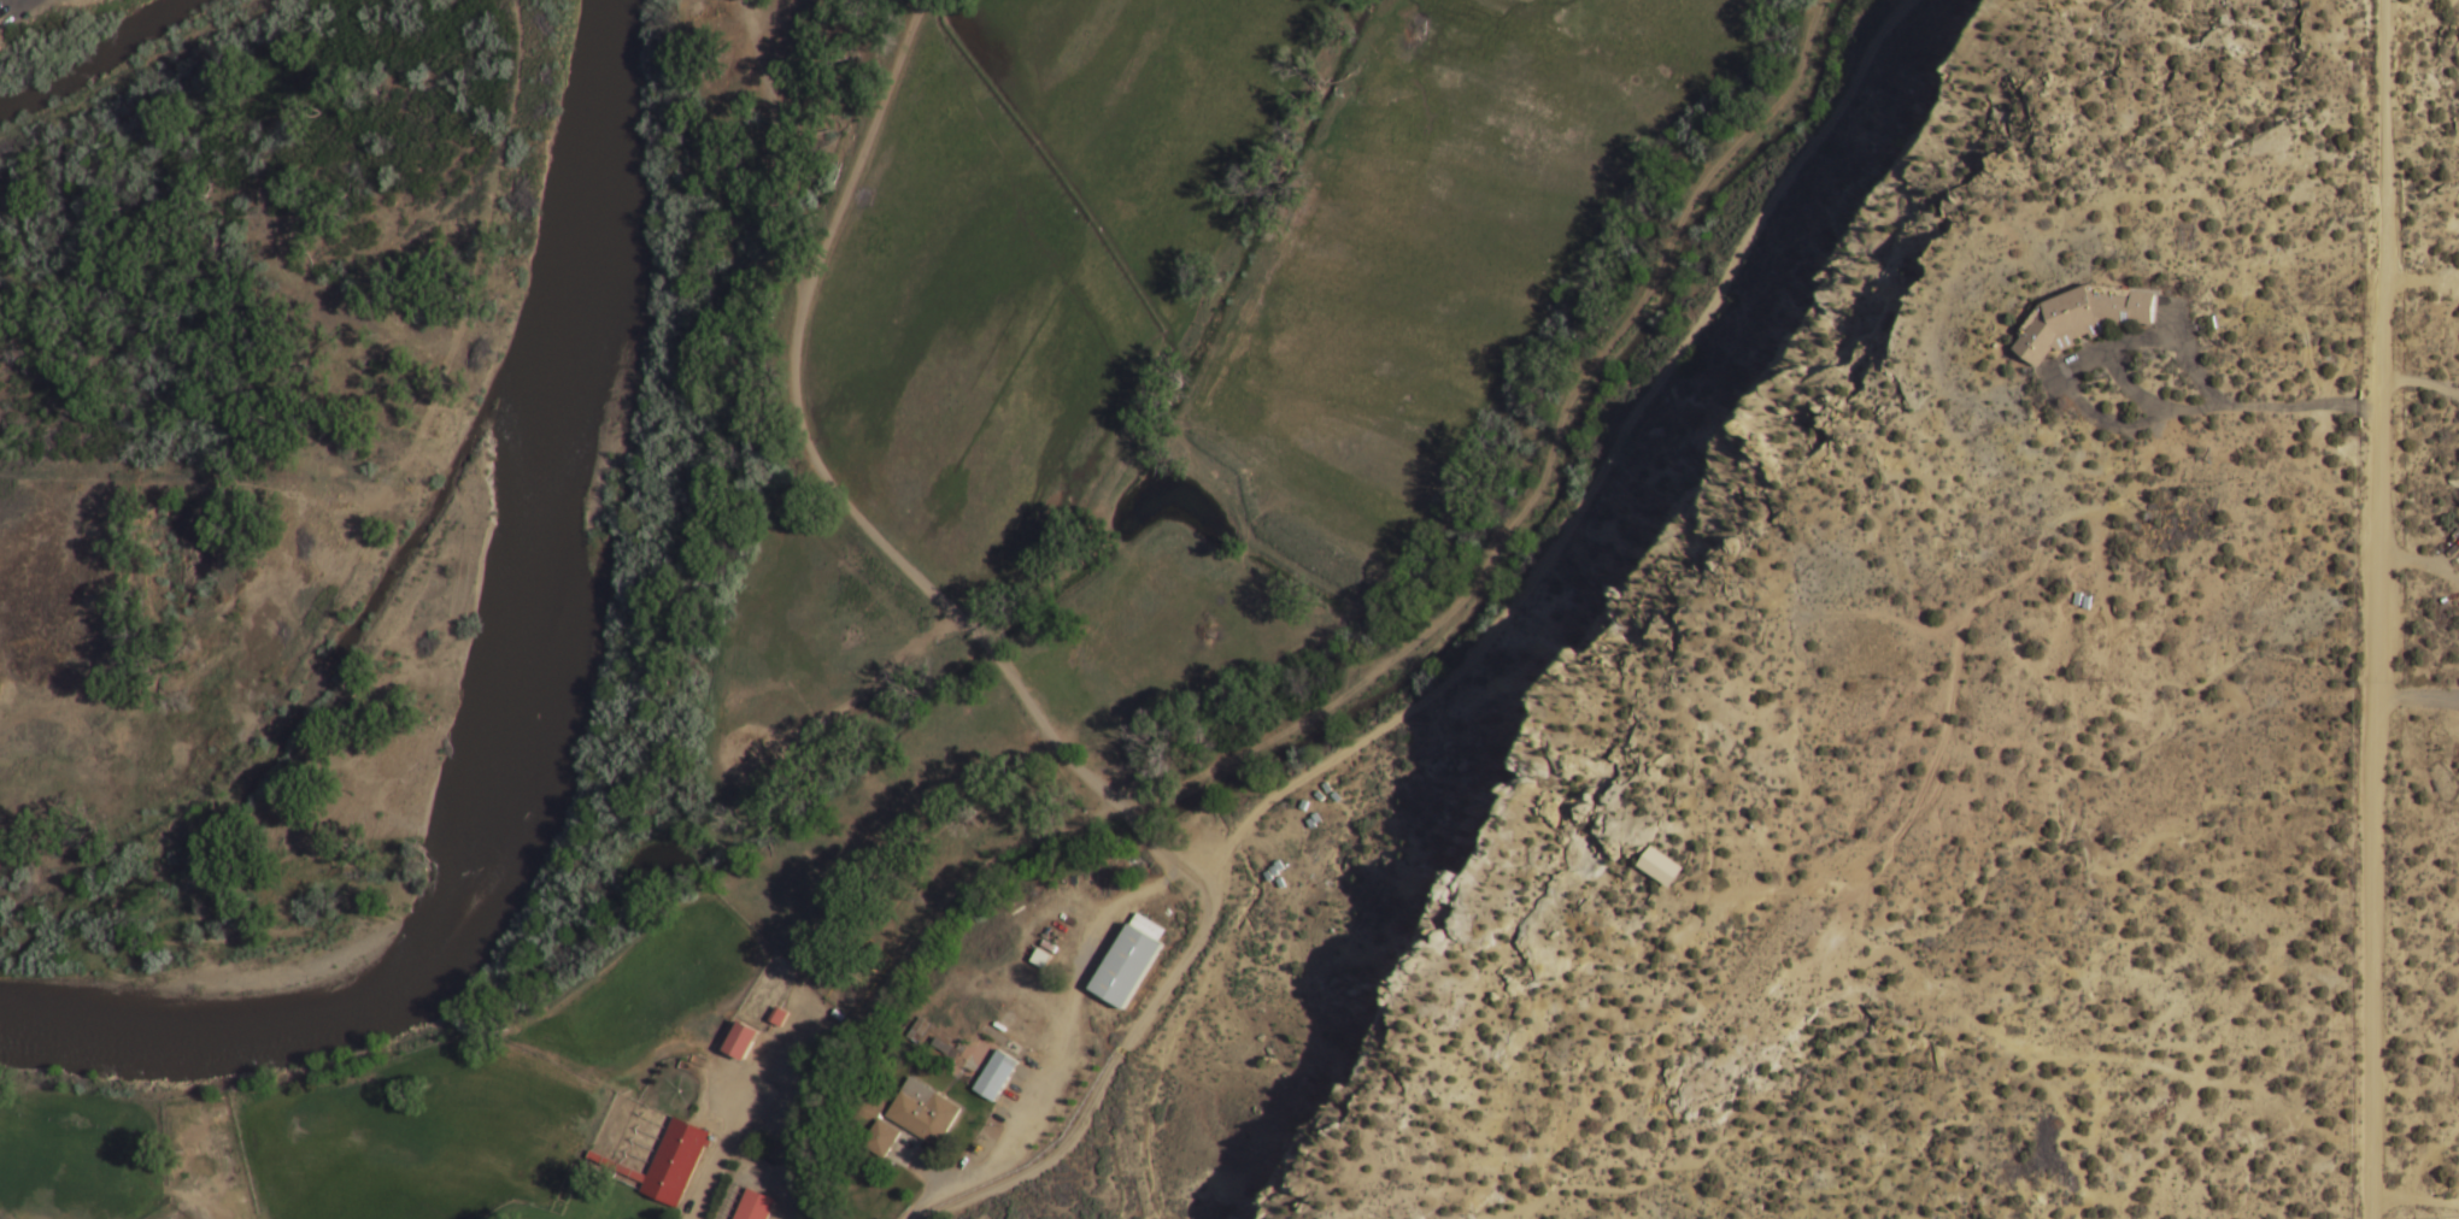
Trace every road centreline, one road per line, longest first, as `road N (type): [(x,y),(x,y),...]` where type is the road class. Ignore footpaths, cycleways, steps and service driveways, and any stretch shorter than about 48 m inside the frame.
road 1 (track): [(1824,0),(1791,96),(1714,167),(1691,201),(1644,301),(1559,424),(1543,485),(1459,606),(1310,720),(1202,777),(1021,844),(952,895),(916,938),(835,1084),(809,1144),(799,1218)]
road 2 (residential): [(2371,1218),(2385,0)]
road 3 (track): [(515,0),(517,87),(471,299),(411,455),(388,493),(274,612),(174,693),(63,702)]
road 4 (residential): [(927,1218),(1032,1173),(1073,1141),(1201,936),(1208,911),(1202,888),(1149,842)]
road 5 (track): [(804,300),(747,72),(753,0)]

